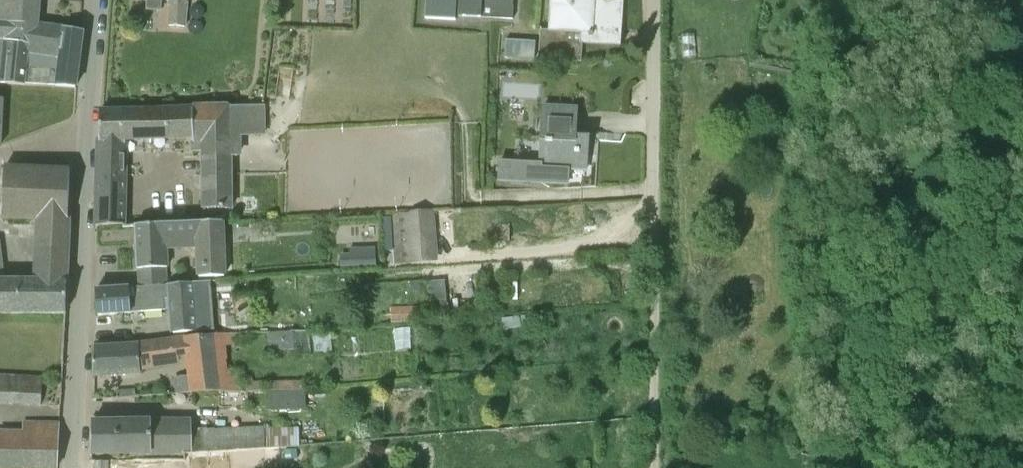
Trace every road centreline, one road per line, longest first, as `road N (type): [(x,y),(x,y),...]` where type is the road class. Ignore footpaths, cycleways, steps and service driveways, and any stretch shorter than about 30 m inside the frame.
road 1 (tertiary): [(72,467),(96,0)]
road 2 (track): [(654,195),(654,467)]
road 3 (unclassified): [(654,0),(654,195)]

